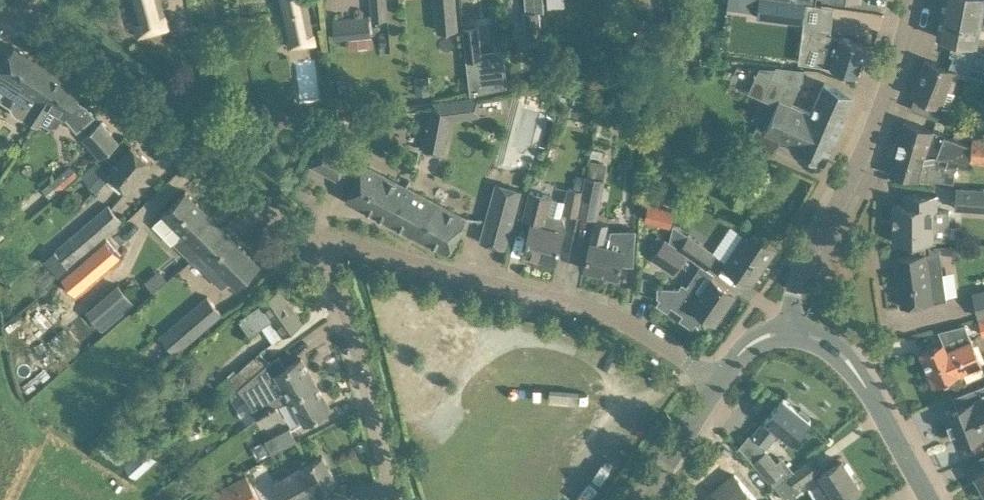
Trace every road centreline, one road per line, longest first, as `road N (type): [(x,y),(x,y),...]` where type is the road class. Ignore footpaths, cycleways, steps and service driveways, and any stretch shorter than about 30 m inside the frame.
road 1 (residential): [(717,384),(604,313),(333,243),(313,247)]
road 2 (residential): [(313,247),(72,50),(24,21)]
road 3 (tertiary): [(791,321),(804,263),(878,116),(913,0)]
road 4 (residential): [(395,499),(358,348),(313,247)]
road 5 (tertiary): [(640,499),(717,384)]
road 6 (tertiary): [(880,405),(850,350),(826,331),(791,321)]

